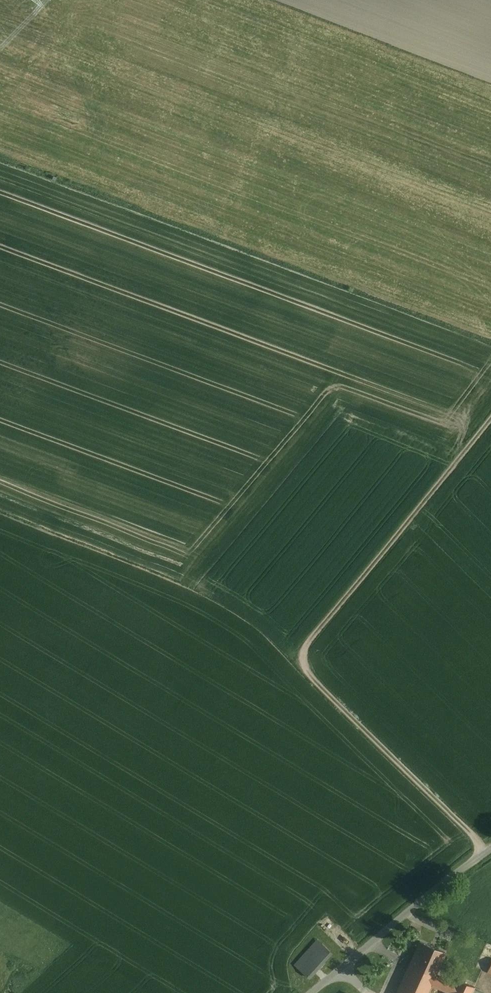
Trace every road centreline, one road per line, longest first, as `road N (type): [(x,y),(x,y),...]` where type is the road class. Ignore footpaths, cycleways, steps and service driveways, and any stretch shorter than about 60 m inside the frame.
road 1 (track): [(490,420),(303,655),(309,675),(484,853)]
road 2 (unclassified): [(490,849),(358,943),(304,992)]

